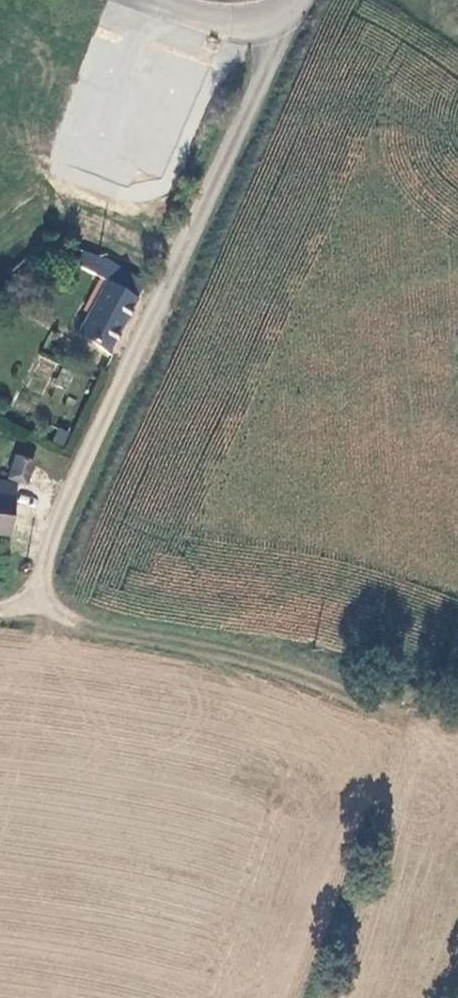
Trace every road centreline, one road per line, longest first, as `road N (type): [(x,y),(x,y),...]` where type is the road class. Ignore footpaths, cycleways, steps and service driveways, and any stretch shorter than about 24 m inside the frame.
road 1 (unclassified): [(272,19),(280,39),(135,343),(56,528),(35,603)]
road 2 (track): [(326,686),(231,658),(95,633),(35,603),(0,606)]
road 3 (track): [(0,238),(51,206),(177,256)]

